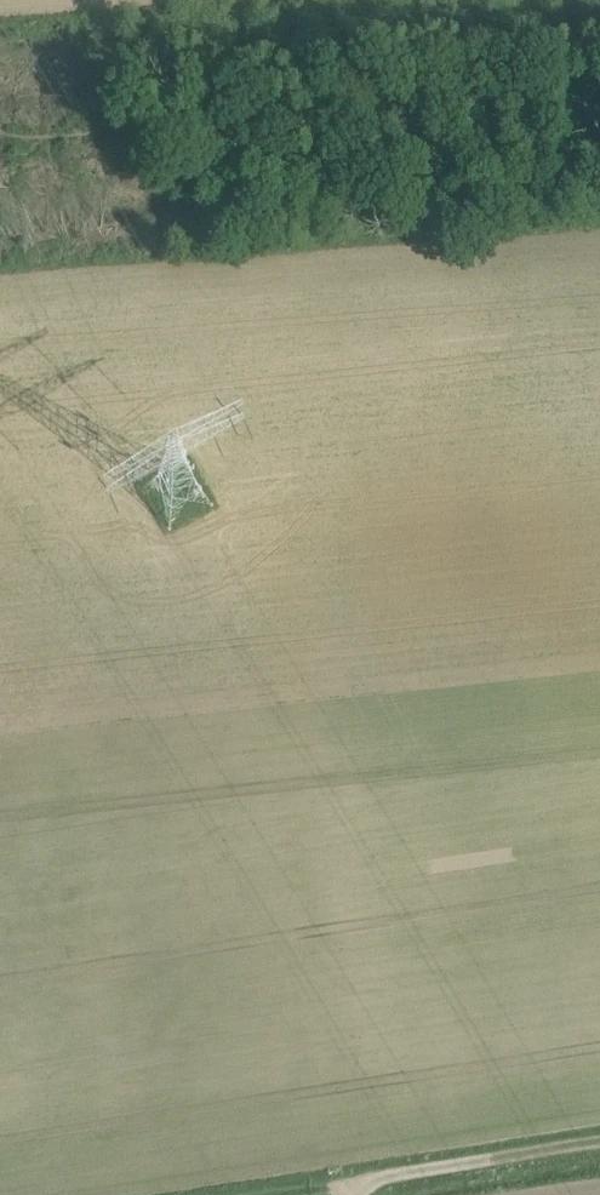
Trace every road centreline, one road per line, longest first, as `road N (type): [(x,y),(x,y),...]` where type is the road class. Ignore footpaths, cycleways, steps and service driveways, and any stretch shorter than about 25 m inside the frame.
road 1 (track): [(358,1194),(366,1186),(584,1152)]

